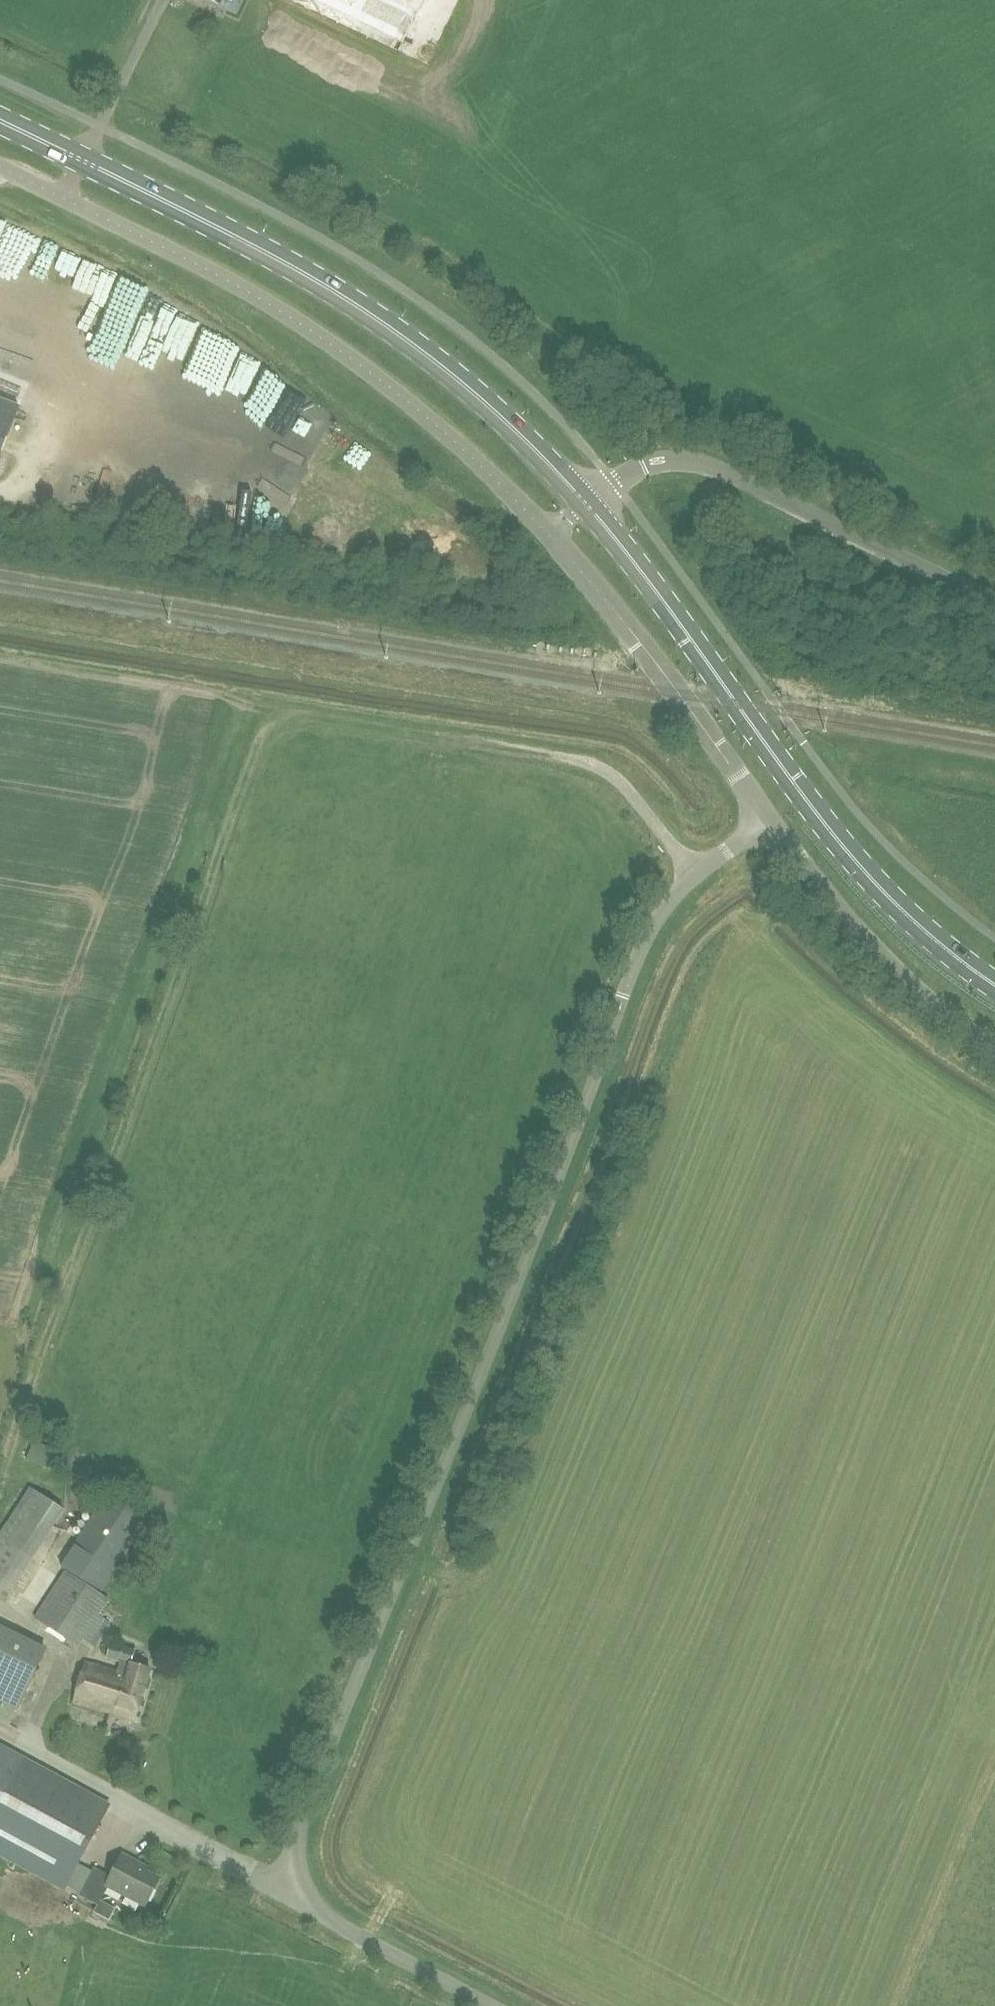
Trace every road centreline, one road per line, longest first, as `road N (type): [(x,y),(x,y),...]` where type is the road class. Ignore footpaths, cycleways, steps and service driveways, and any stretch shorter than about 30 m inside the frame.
road 1 (unclassified): [(486,2005),(338,1928),(307,1889),(303,1828),(643,946),(673,895),(769,818)]
road 2 (track): [(0,1483),(261,738),(307,717),(543,754)]
road 3 (primary): [(586,504),(462,383),(372,315),(215,227),(0,122)]
road 4 (unclassified): [(549,534),(419,410),(294,319),(0,168)]
road 5 (primary): [(994,986),(918,925),(834,836),(586,504)]
road 6 (unclassified): [(586,504),(644,465),(694,461),(994,598)]
road 7 (unclassified): [(769,818),(549,534)]
road 8 (unclassified): [(994,1047),(878,952),(769,818)]
road 9 (track): [(698,874),(613,777),(543,754)]

